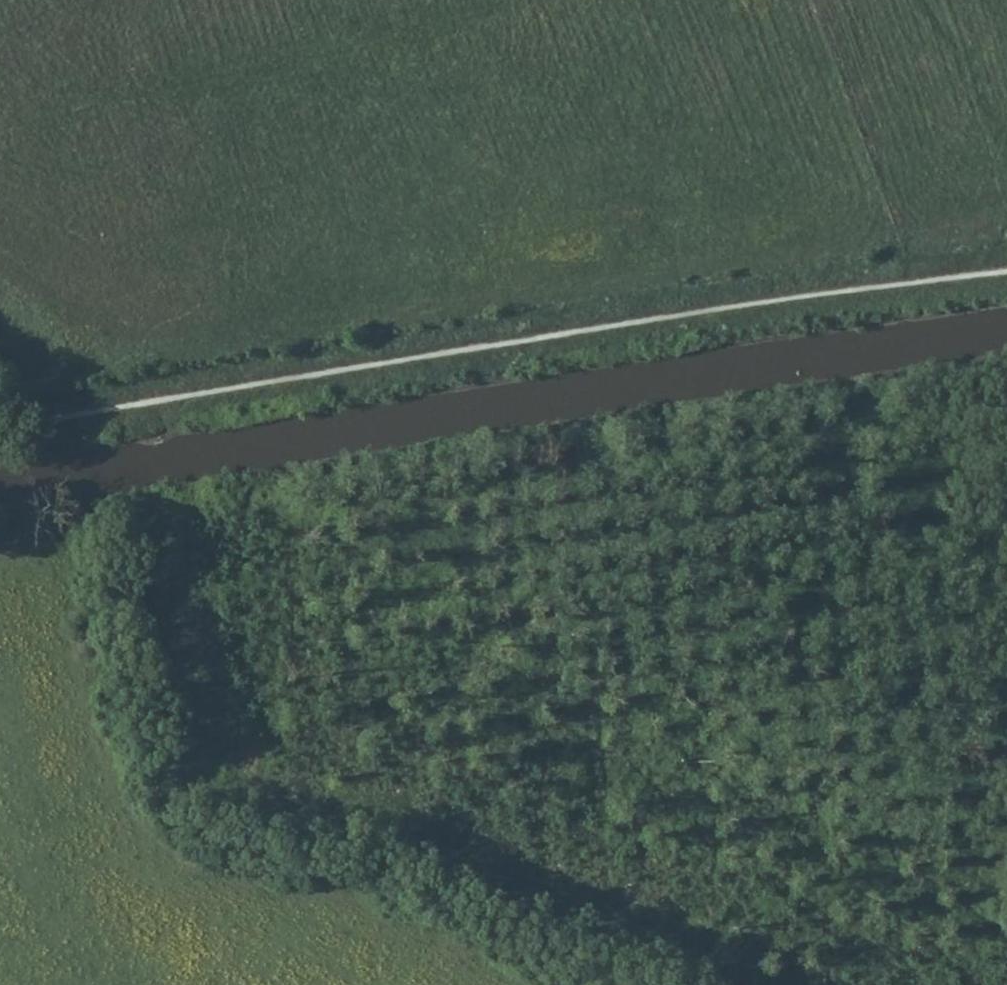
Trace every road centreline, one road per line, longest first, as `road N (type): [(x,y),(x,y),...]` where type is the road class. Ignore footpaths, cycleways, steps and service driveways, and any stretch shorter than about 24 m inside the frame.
road 1 (track): [(1006,269),(0,422)]

